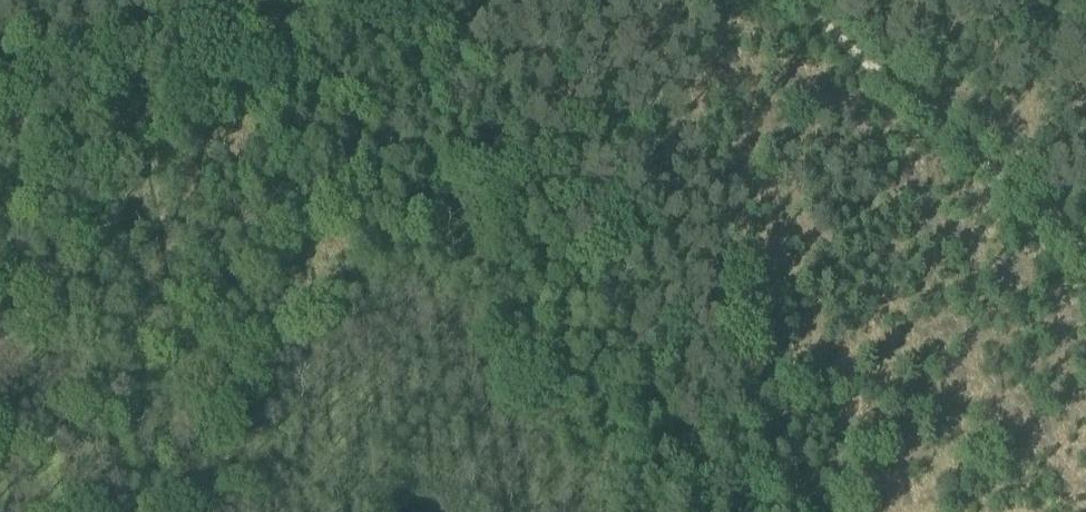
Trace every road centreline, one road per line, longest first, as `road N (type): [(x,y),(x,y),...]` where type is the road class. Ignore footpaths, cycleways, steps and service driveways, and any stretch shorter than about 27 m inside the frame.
road 1 (track): [(0,72),(403,0)]
road 2 (track): [(793,0),(1085,255)]

